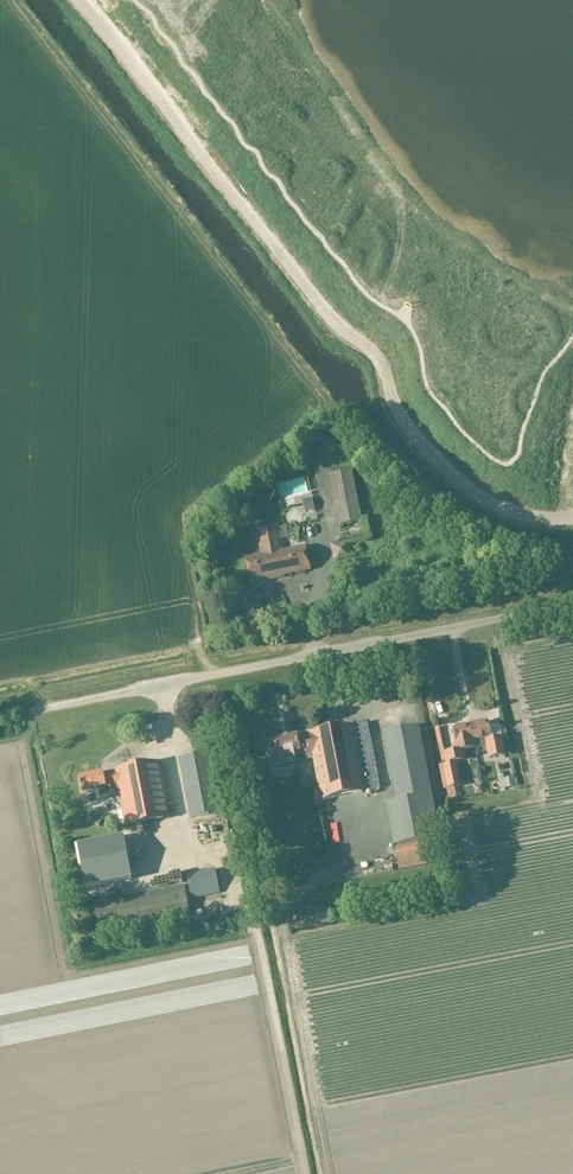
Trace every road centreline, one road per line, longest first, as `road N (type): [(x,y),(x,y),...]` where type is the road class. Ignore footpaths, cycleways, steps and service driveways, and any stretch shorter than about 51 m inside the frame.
road 1 (track): [(572,518),(511,511),(431,456),(395,406),(370,348),(339,326),(79,0)]
road 2 (unclassified): [(30,712),(572,605)]

